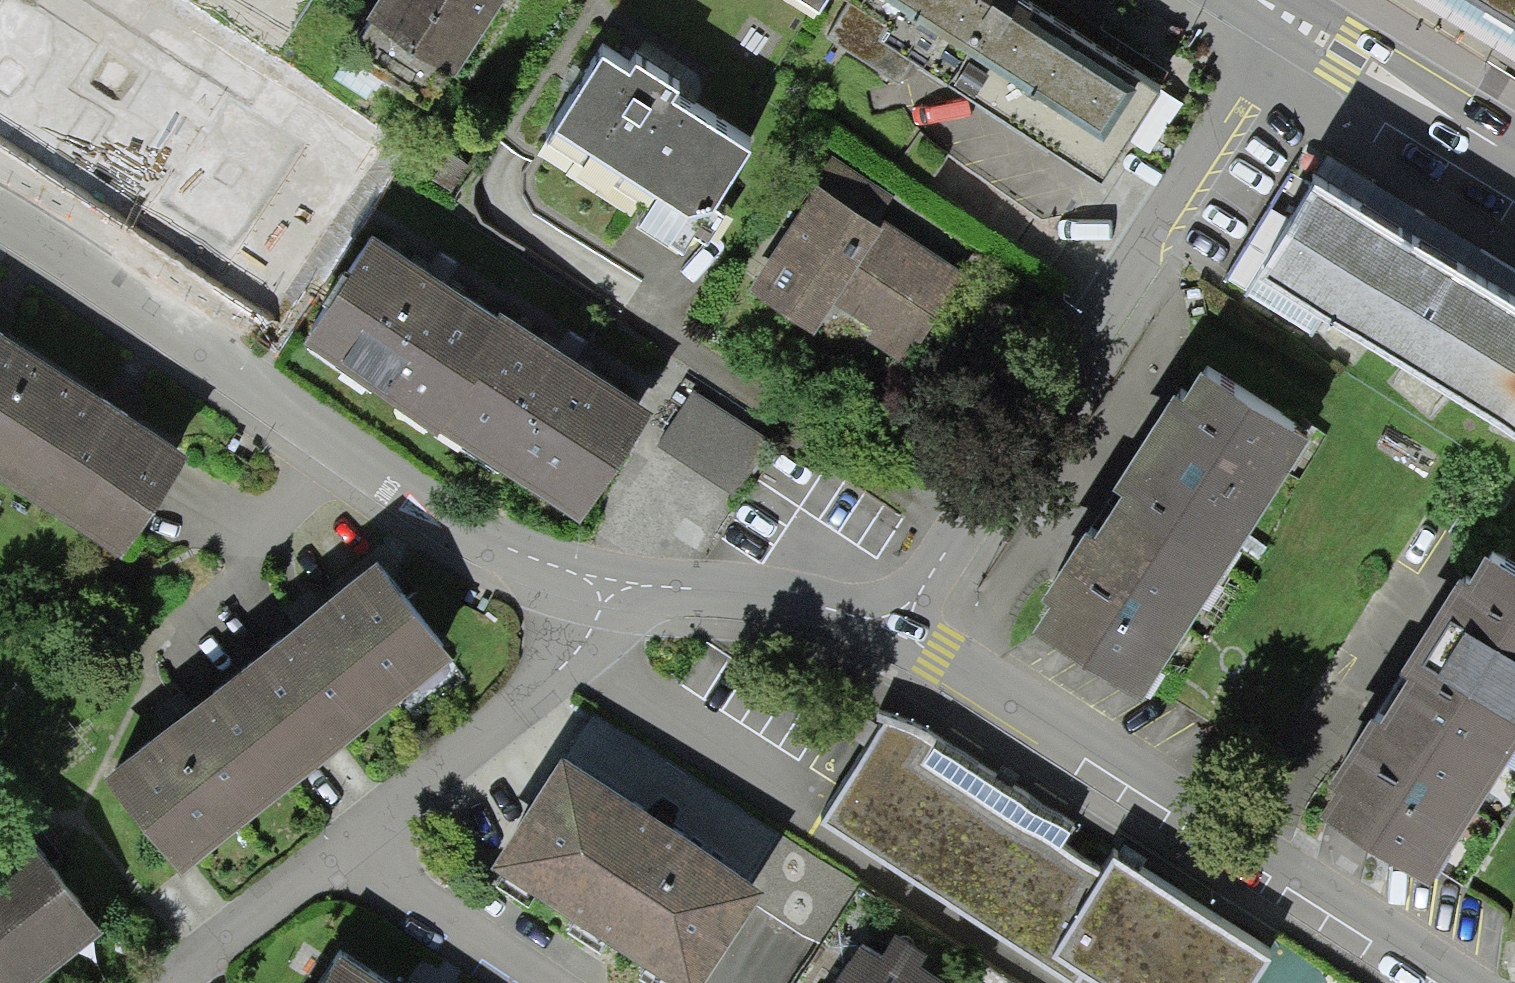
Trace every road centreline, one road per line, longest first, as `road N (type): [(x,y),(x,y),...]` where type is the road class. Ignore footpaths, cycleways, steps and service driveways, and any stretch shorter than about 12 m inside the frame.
road 1 (residential): [(0,214),(524,553),(620,576)]
road 2 (residential): [(1296,24),(909,632)]
road 3 (residential): [(909,632),(1458,982)]
road 4 (residential): [(620,576),(574,666),(353,841)]
road 5 (residential): [(620,576),(772,594),(909,632)]
road 6 (secondary): [(1296,24),(1514,159)]
road 7 (residential): [(353,841),(377,870),(542,982)]
road 8 (residential): [(353,841),(176,982)]

